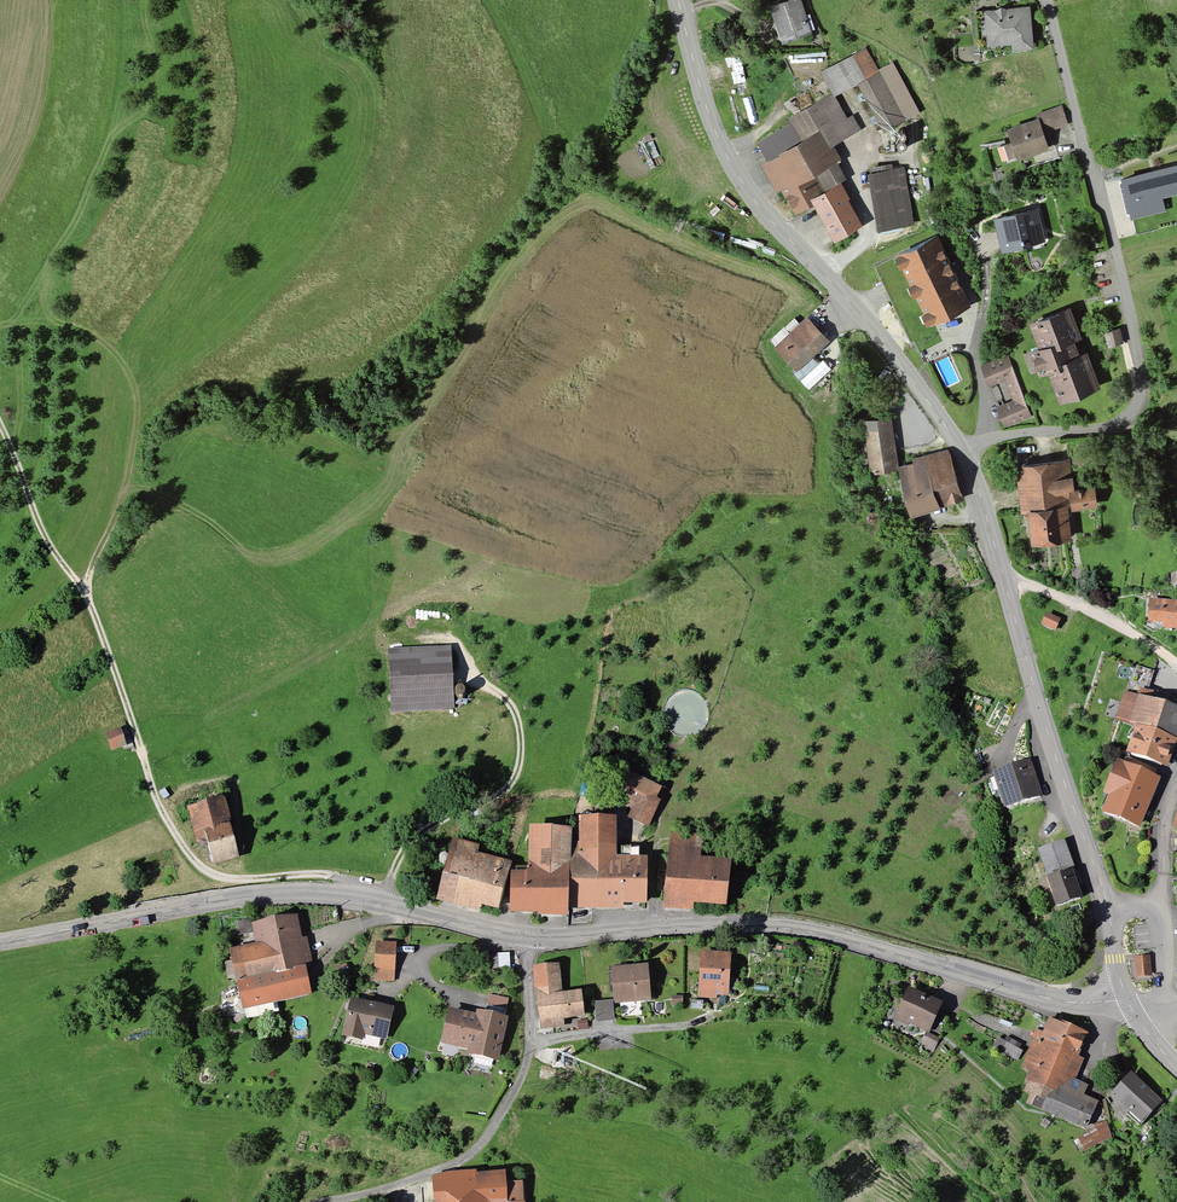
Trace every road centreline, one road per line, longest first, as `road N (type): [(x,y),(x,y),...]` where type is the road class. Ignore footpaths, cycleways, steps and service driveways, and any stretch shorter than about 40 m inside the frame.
road 1 (secondary): [(1126,999),(1041,997),(797,931),(520,937)]
road 2 (residential): [(961,452),(1008,435),(1118,424),(1141,394),(1108,220),(1045,0)]
road 3 (secondary): [(961,452),(898,355),(744,188),(710,130),(675,0)]
road 4 (secondary): [(520,937),(364,901),(279,895),(0,943)]
road 5 (track): [(142,411),(314,267),(358,213),(382,162),(388,99),(376,0)]
road 6 (secondary): [(1109,913),(961,452)]
road 7 (track): [(335,896),(327,880),(314,876),(186,865),(153,797),(86,599)]
road 8 (track): [(384,906),(412,841),(493,796),(509,783),(520,755),(517,718),(470,681),(450,641),(412,639)]
road 9 (residential): [(520,937),(527,1043),(507,1102),(470,1153),(366,1194)]
road 10 (track): [(131,488),(192,512),(329,628),(412,639)]
road 11 (track): [(131,488),(142,411),(119,357),(68,330),(0,325)]
road 12 (track): [(1003,581),(1103,617),(1176,664)]
road 13 (track): [(86,599),(38,528),(0,430)]
road 14 (track): [(131,488),(88,570),(86,599)]

